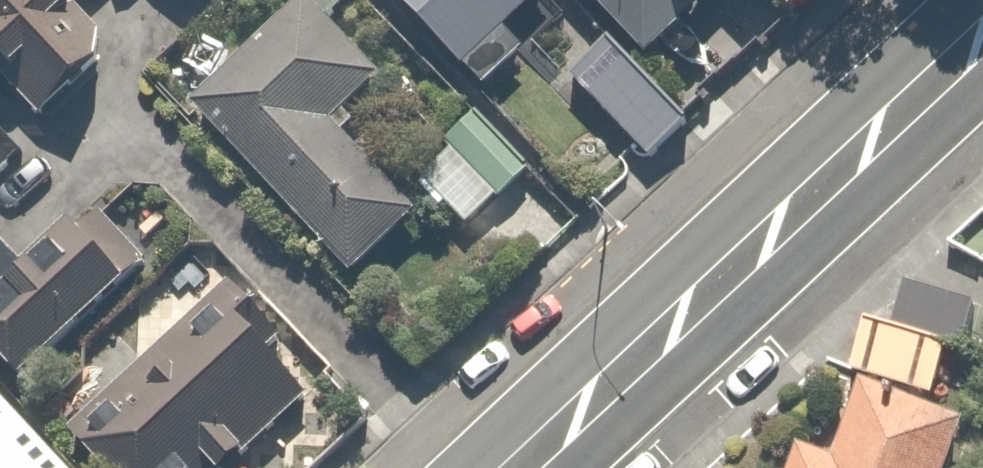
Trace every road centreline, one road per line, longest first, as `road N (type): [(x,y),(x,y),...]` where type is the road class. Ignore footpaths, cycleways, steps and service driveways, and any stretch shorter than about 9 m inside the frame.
road 1 (secondary): [(982,40),(526,467)]

